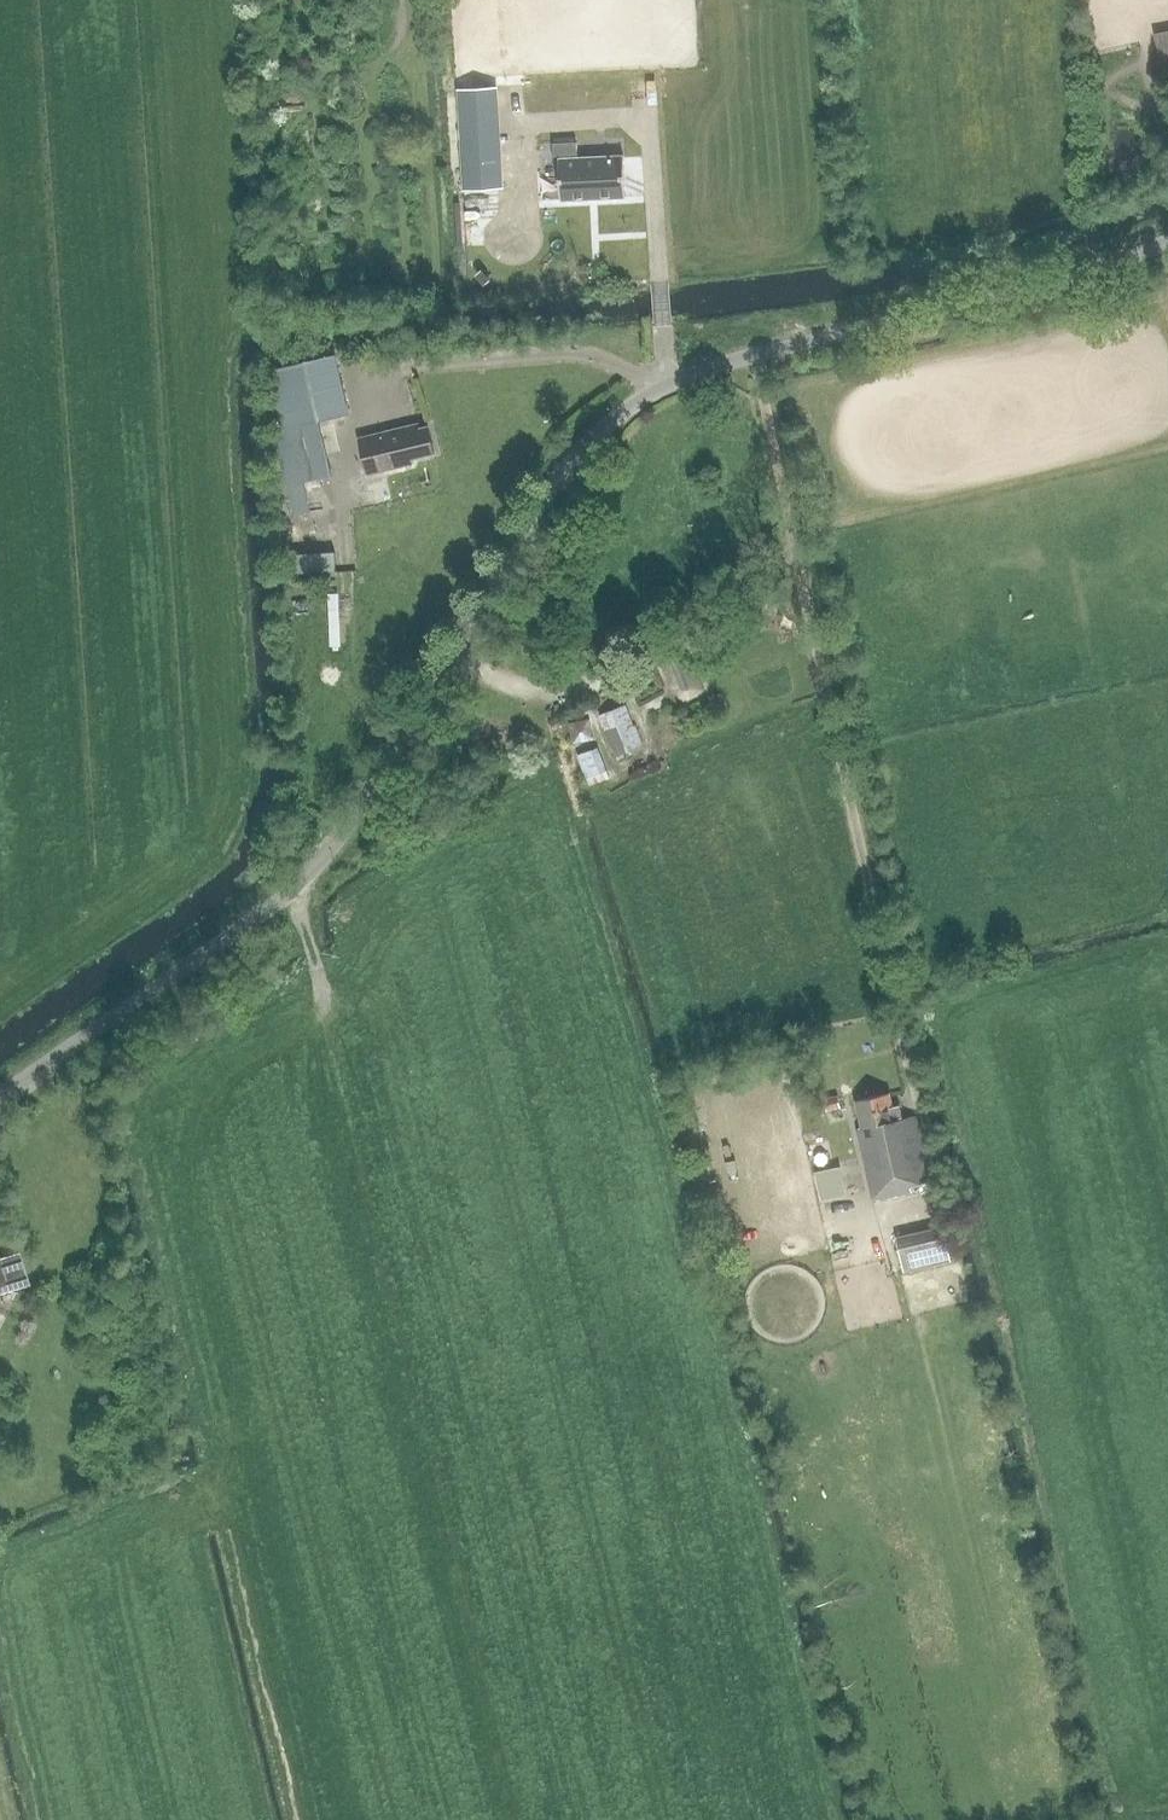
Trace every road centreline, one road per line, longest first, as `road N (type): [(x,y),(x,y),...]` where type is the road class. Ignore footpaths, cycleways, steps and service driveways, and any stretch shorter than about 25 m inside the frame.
road 1 (unclassified): [(0,1099),(329,866),(582,437),(668,380),(744,355),(1167,251)]

